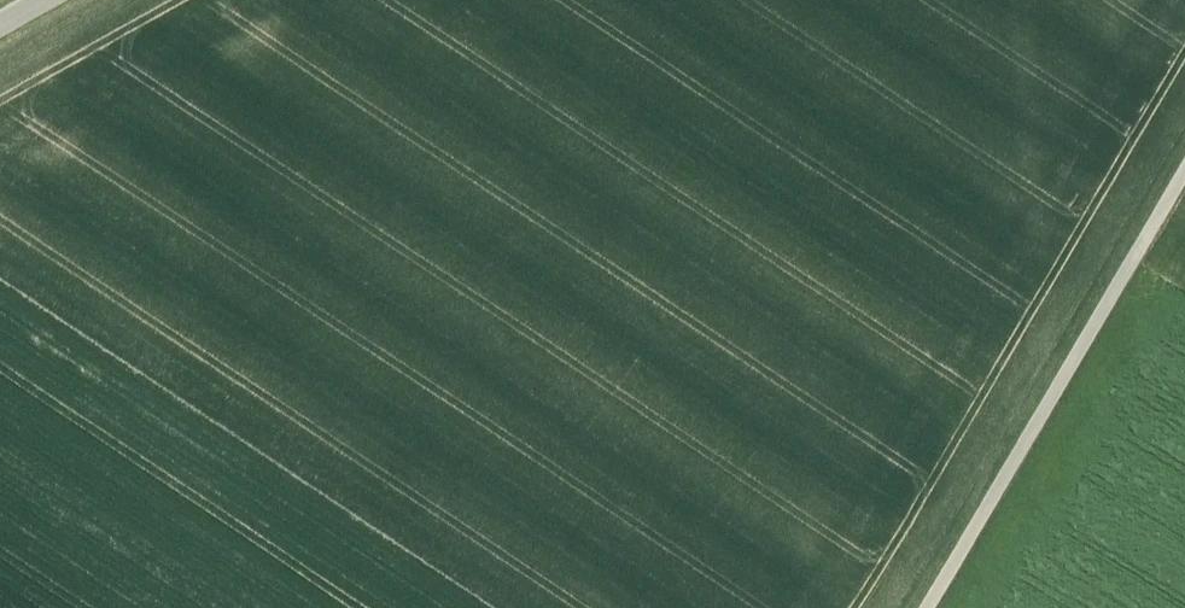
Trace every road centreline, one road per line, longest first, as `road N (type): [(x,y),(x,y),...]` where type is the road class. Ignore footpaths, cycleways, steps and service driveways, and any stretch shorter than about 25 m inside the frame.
road 1 (track): [(929,607),(1184,172)]

